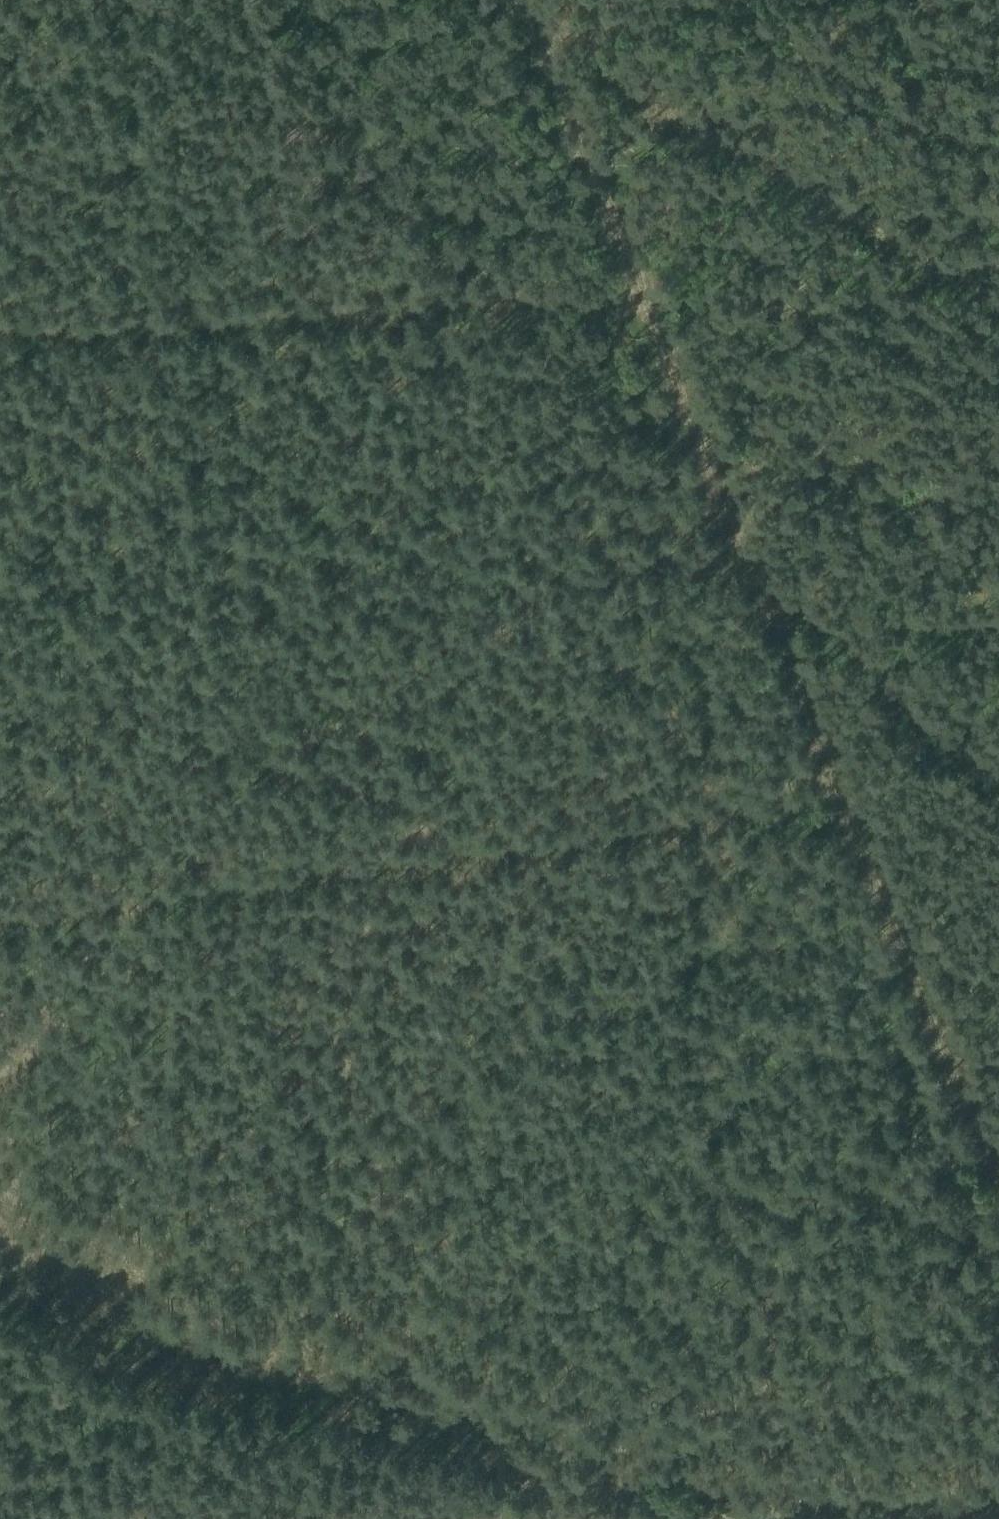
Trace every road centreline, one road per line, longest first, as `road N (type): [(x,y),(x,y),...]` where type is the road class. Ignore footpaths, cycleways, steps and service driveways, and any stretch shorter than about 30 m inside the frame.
road 1 (track): [(998,1487),(937,1501),(797,1501),(754,1518)]

